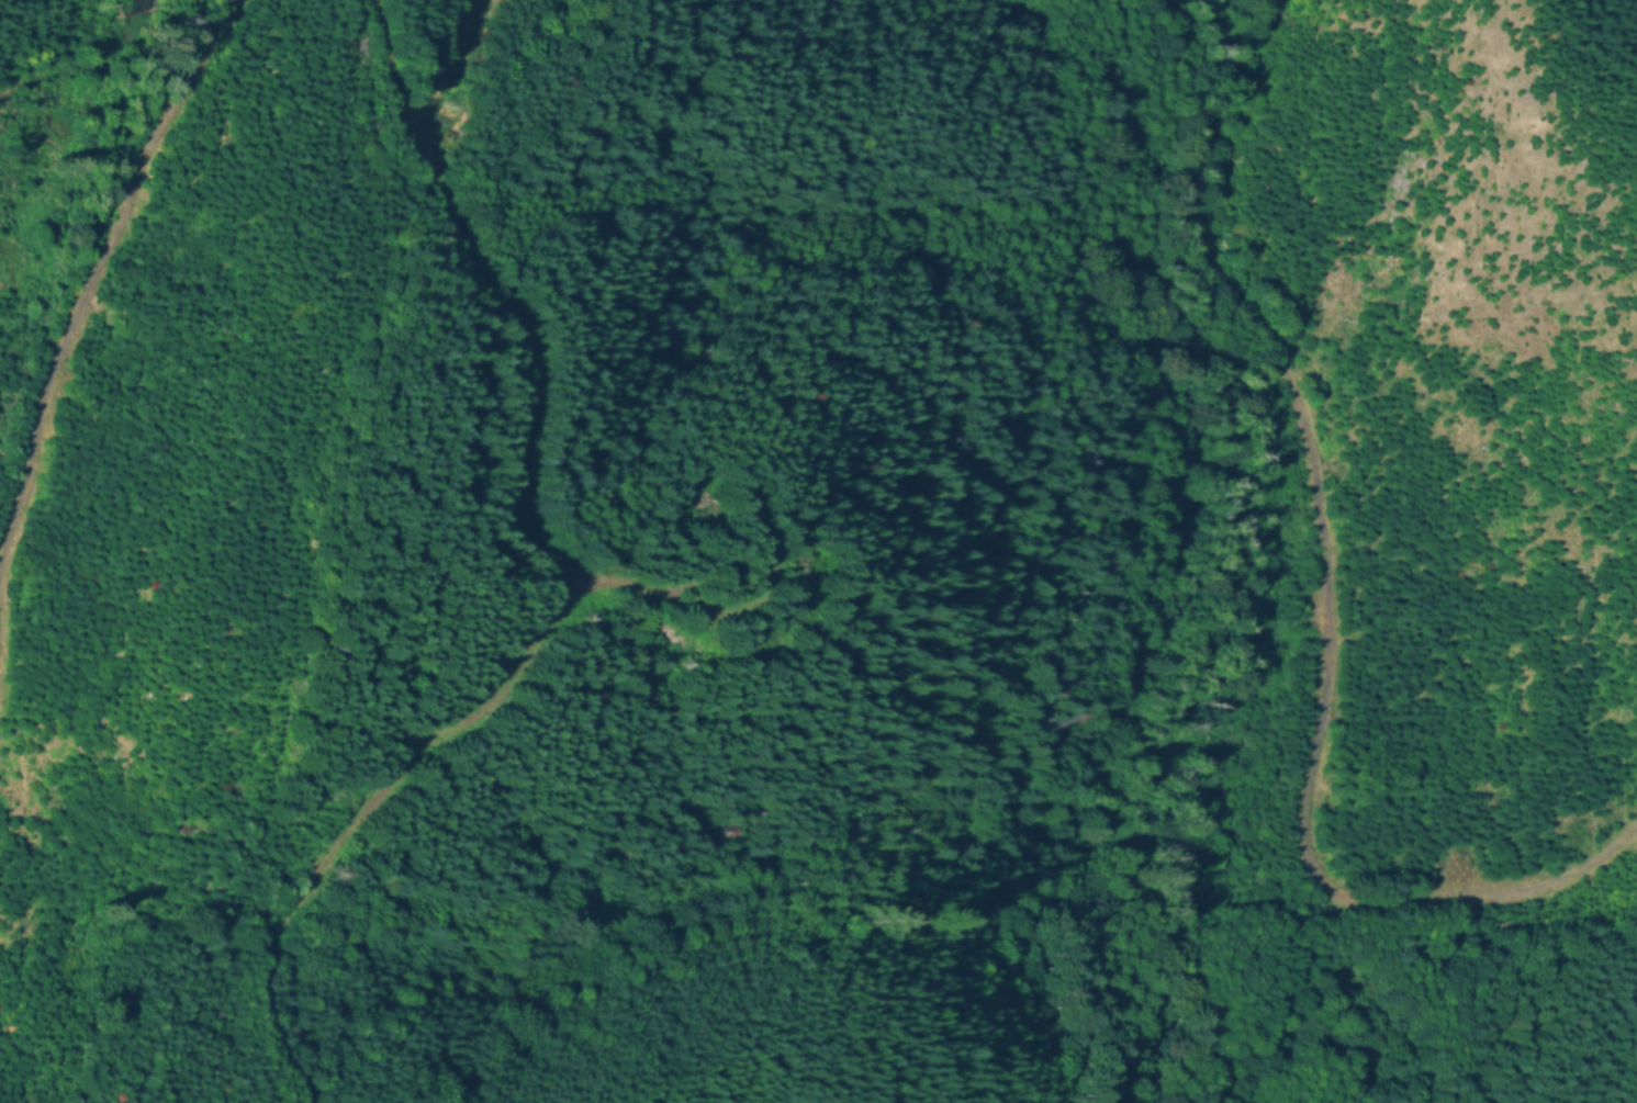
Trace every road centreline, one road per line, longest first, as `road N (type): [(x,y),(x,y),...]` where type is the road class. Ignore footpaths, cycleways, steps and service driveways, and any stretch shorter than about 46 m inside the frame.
road 1 (track): [(1114,0),(1122,104),(1246,293),(1285,361),(1311,436),(1328,651),(1302,813),(1315,862),(1338,890),(1394,901),(1549,881),(1636,808)]
road 2 (track): [(370,0),(399,106),(423,160),(482,286),(511,308),(530,349),(526,508),(538,538),(575,579),(713,614),(740,611),(758,595),(765,564)]
road 3 (track): [(575,579),(572,612),(523,671),(405,762),(293,908),(257,981),(278,1059),(312,1102)]
road 4 (track): [(0,566),(40,423),(92,280),(164,125),(238,0)]

